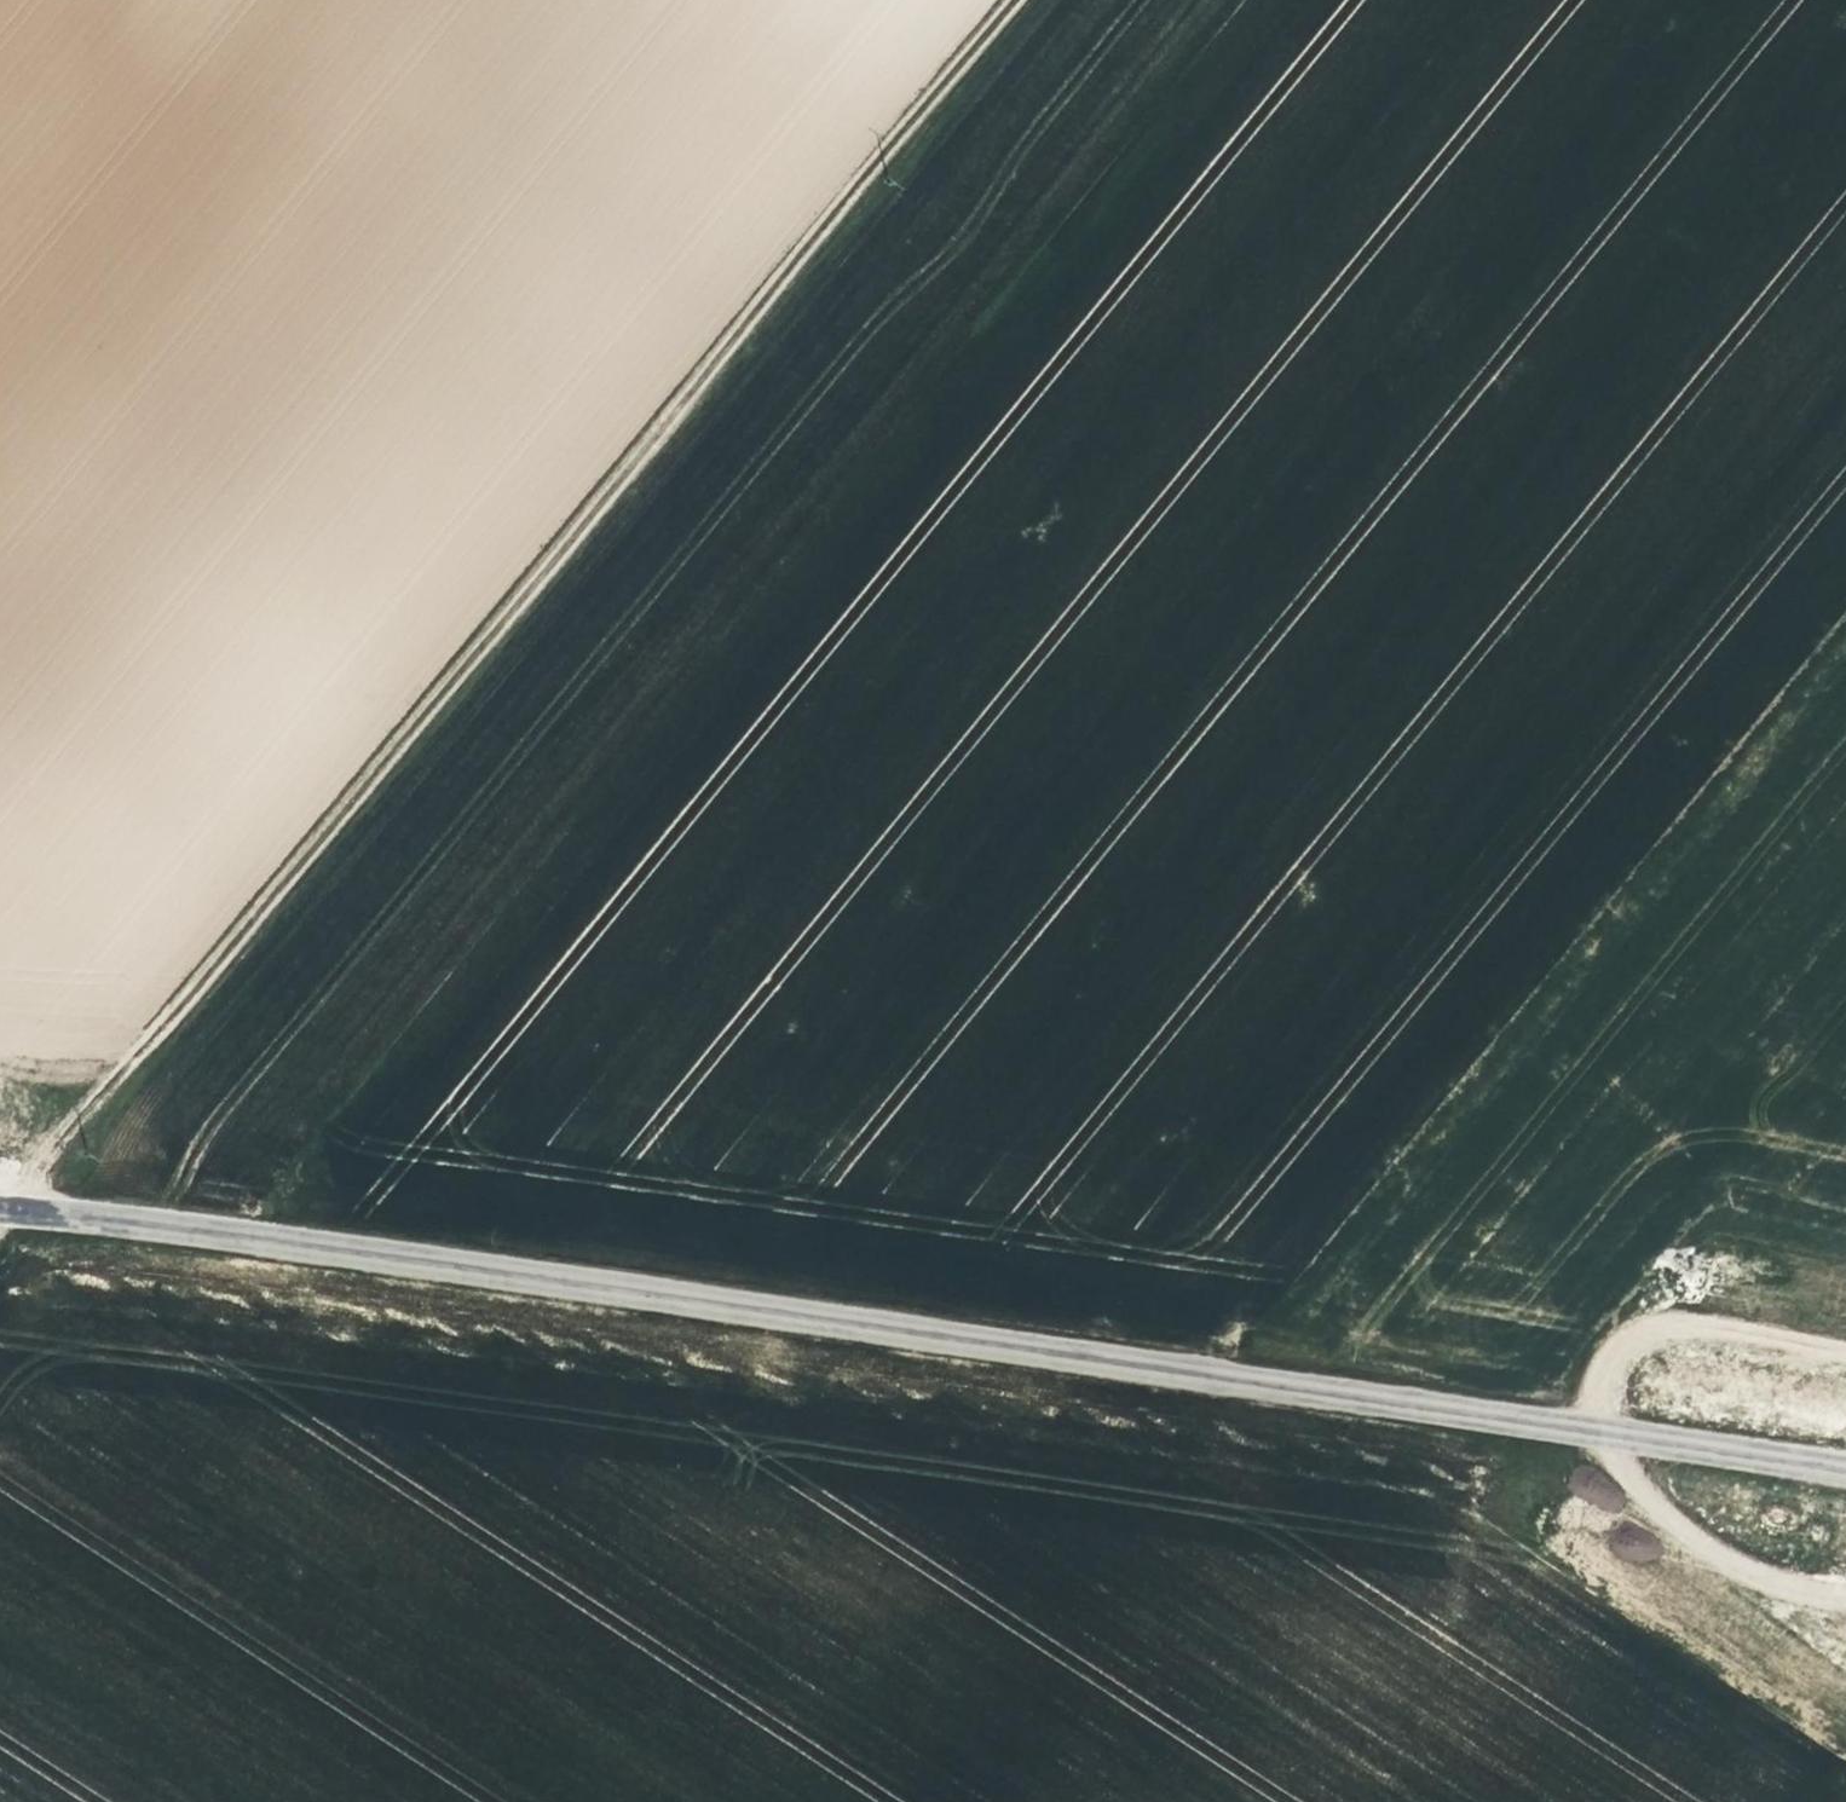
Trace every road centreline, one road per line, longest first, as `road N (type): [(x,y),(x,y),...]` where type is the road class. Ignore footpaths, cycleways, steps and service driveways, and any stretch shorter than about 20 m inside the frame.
road 1 (unclassified): [(1845,1468),(0,1199)]
road 2 (track): [(1021,0),(0,1228)]

